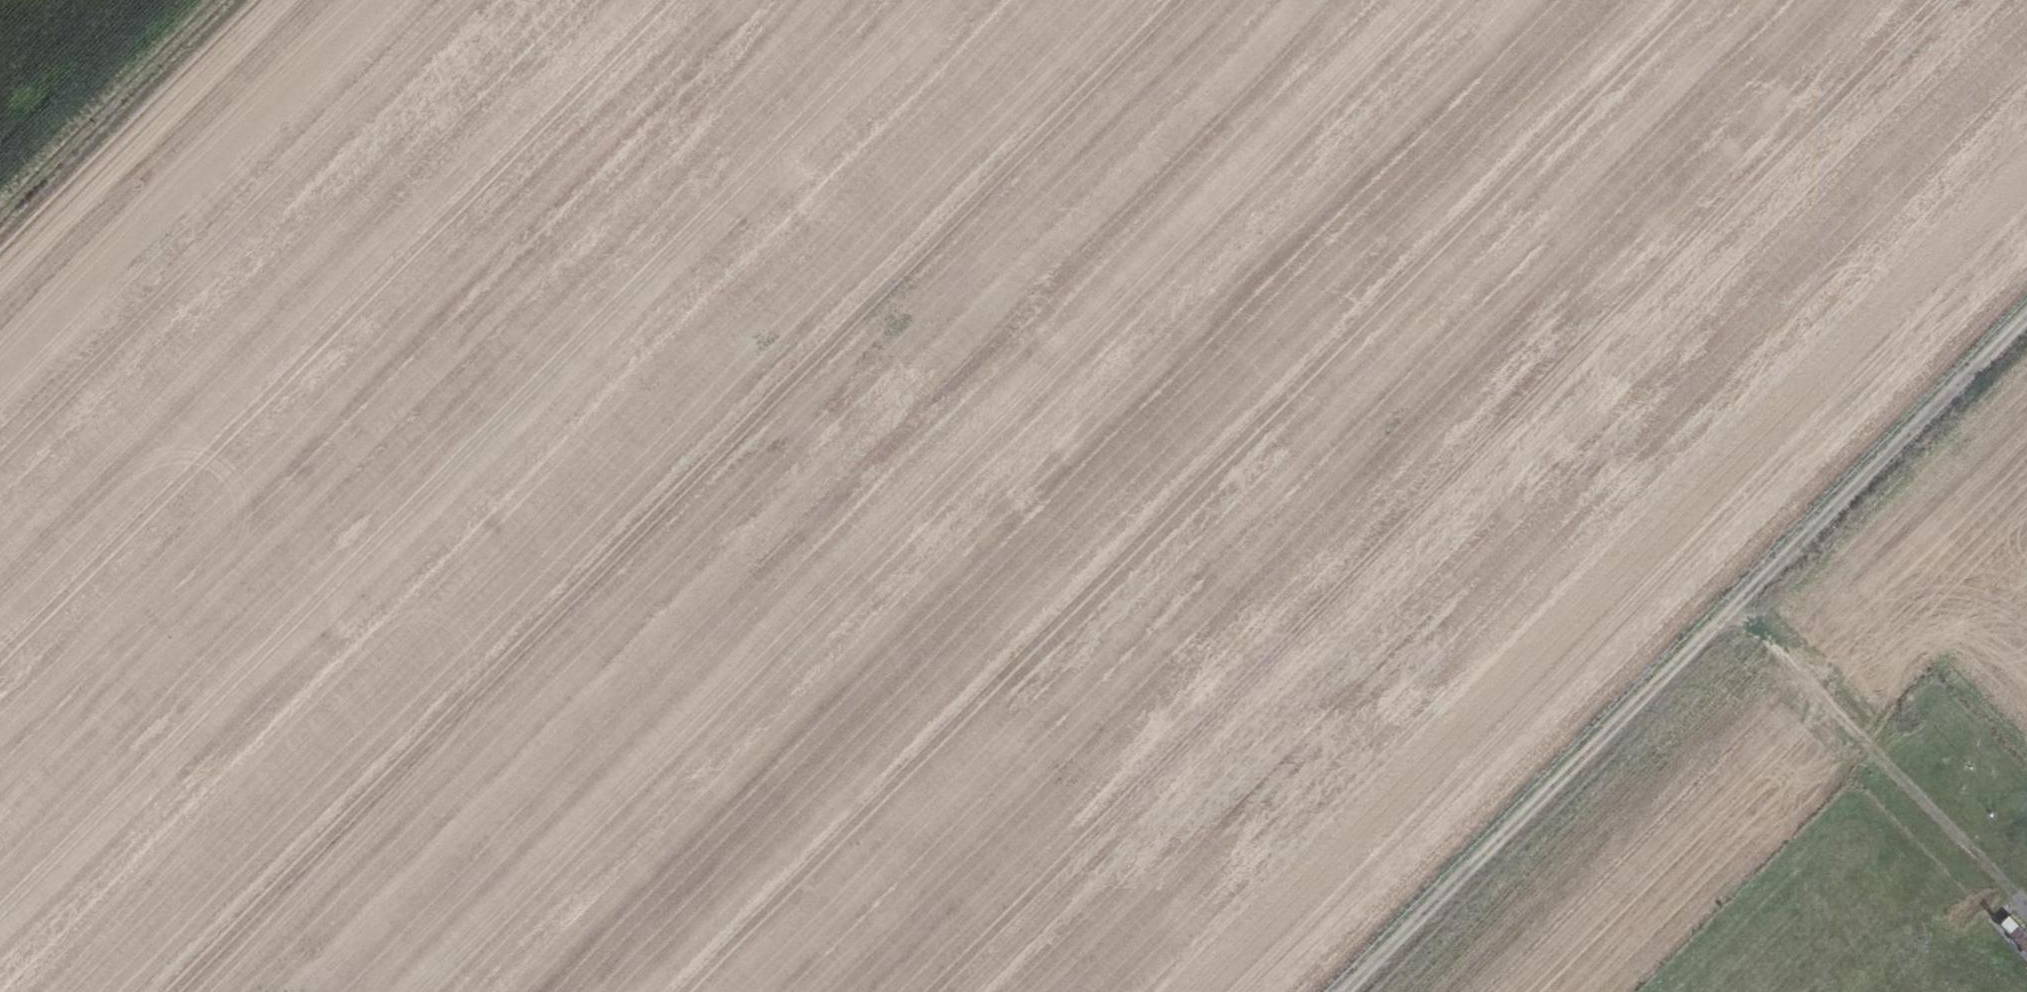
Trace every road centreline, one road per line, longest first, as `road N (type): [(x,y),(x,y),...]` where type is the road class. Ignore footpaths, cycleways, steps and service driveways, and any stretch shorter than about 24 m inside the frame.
road 1 (track): [(1712,627),(1760,631),(2026,901)]

